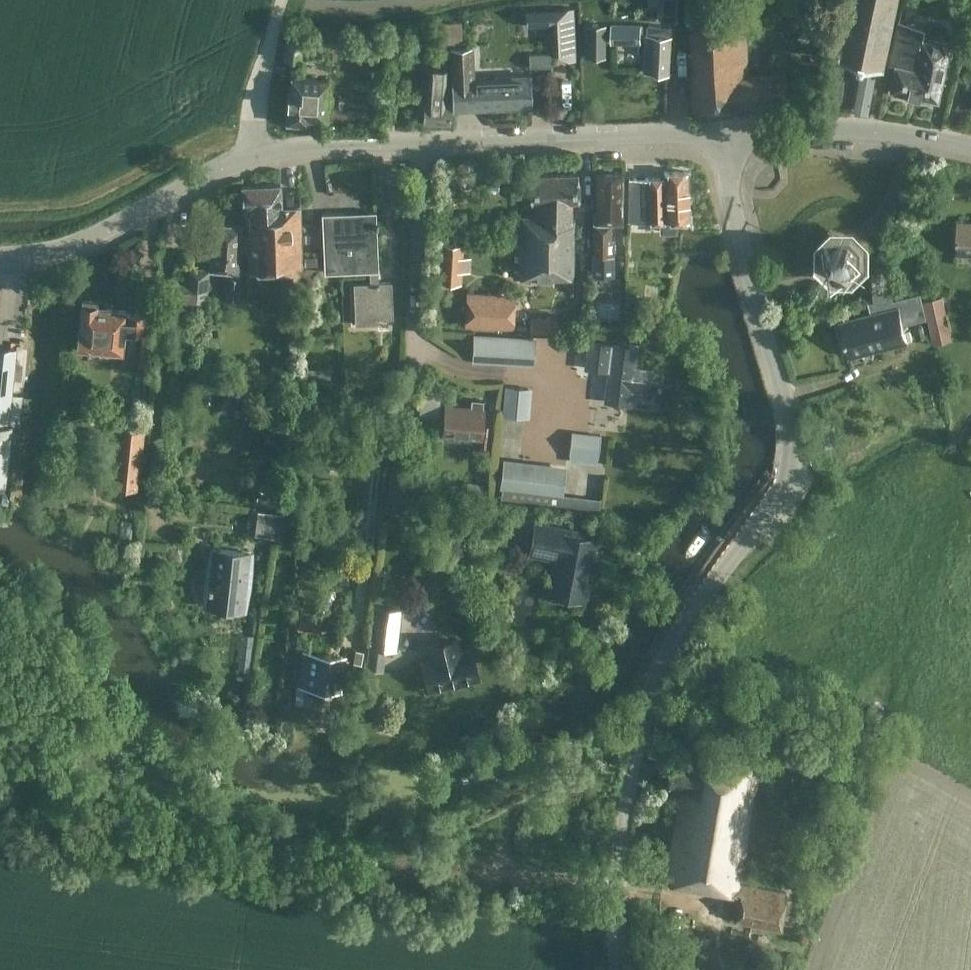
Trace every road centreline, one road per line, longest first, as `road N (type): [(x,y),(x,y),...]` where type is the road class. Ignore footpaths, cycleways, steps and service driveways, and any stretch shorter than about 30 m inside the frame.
road 1 (unclassified): [(614,969),(621,826),(645,708),(698,605),(780,488),(790,449),(785,401),(730,221),(723,132)]
road 2 (tertiary): [(0,260),(86,239),(252,156),(723,132)]
road 3 (tertiary): [(970,146),(896,134),(723,132)]

